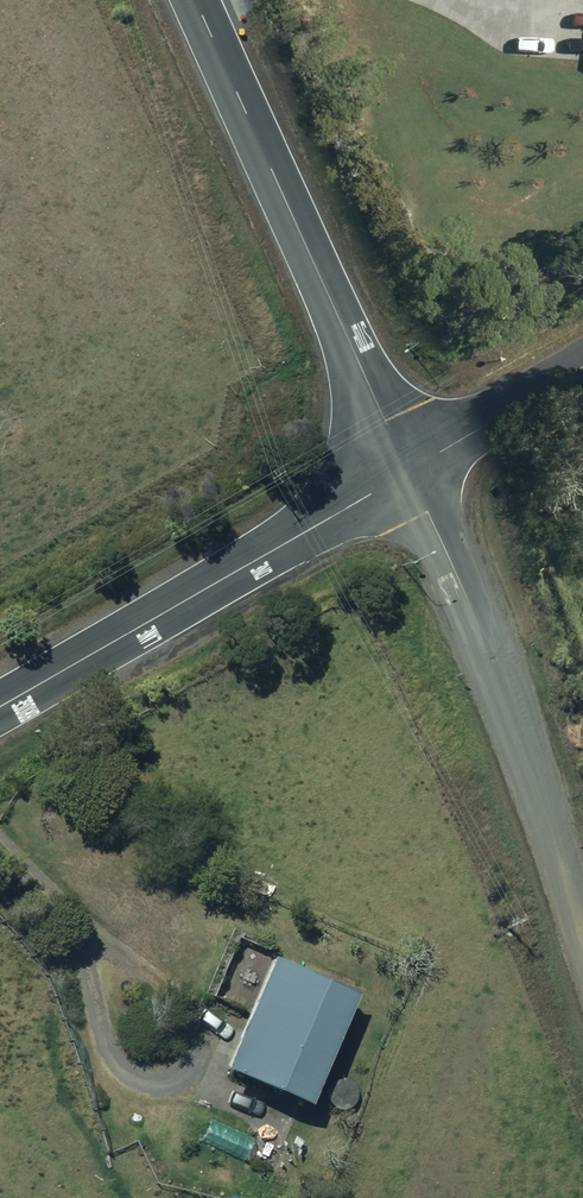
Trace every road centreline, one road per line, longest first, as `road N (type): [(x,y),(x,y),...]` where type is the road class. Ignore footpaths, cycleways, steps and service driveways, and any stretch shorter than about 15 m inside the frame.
road 1 (tertiary): [(195,0),(408,473)]
road 2 (tertiary): [(0,708),(408,473)]
road 3 (residential): [(582,888),(408,473)]
road 4 (residential): [(408,473),(582,369)]

